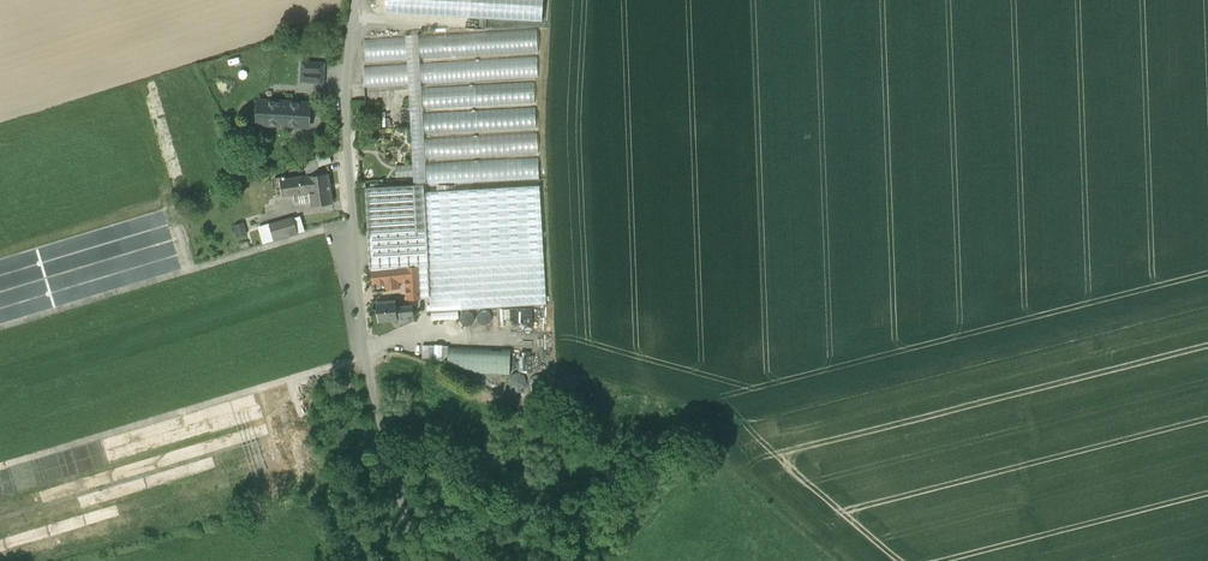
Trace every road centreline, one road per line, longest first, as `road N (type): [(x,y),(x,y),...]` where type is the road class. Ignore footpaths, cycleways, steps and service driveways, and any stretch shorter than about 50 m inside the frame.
road 1 (unclassified): [(361,0),(344,78),(365,390),(413,560)]
road 2 (track): [(573,560),(580,531),(452,472),(365,390)]

